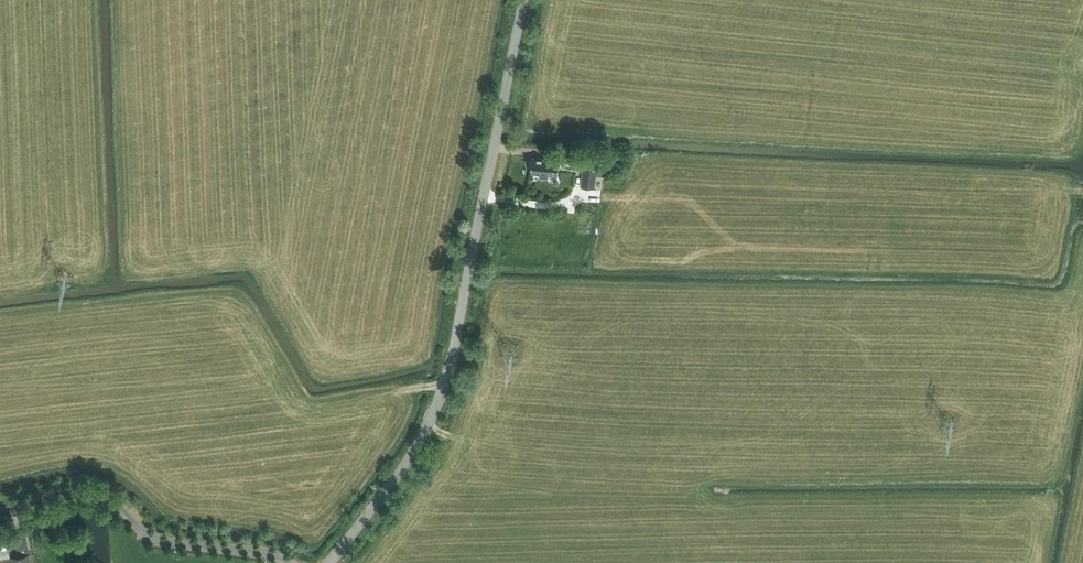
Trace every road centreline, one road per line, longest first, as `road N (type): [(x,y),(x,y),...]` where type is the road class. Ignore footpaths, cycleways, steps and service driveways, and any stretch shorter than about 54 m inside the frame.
road 1 (unclassified): [(329,562),(410,458),(438,405),(523,0)]

